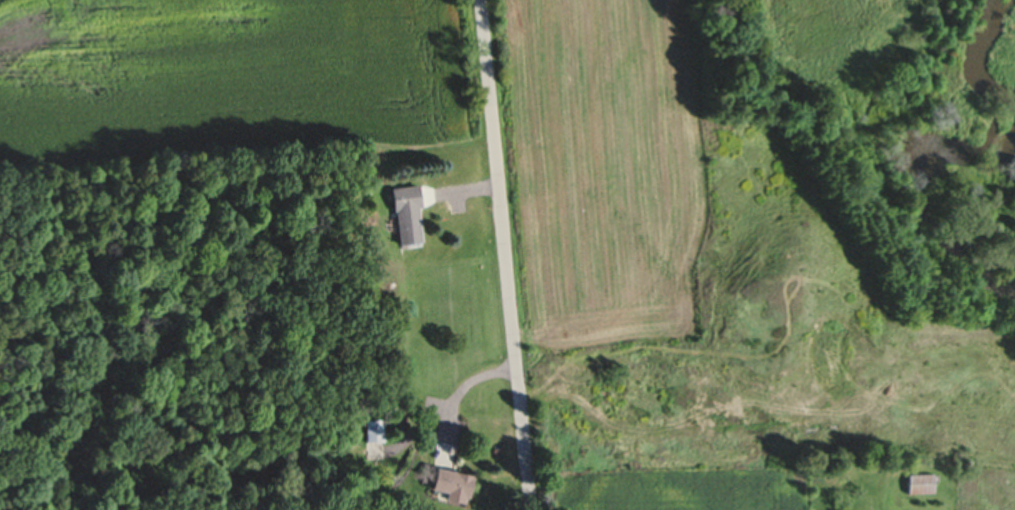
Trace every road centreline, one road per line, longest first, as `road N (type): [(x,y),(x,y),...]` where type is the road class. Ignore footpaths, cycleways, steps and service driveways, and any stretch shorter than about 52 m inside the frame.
road 1 (residential): [(533,509),(481,0)]

